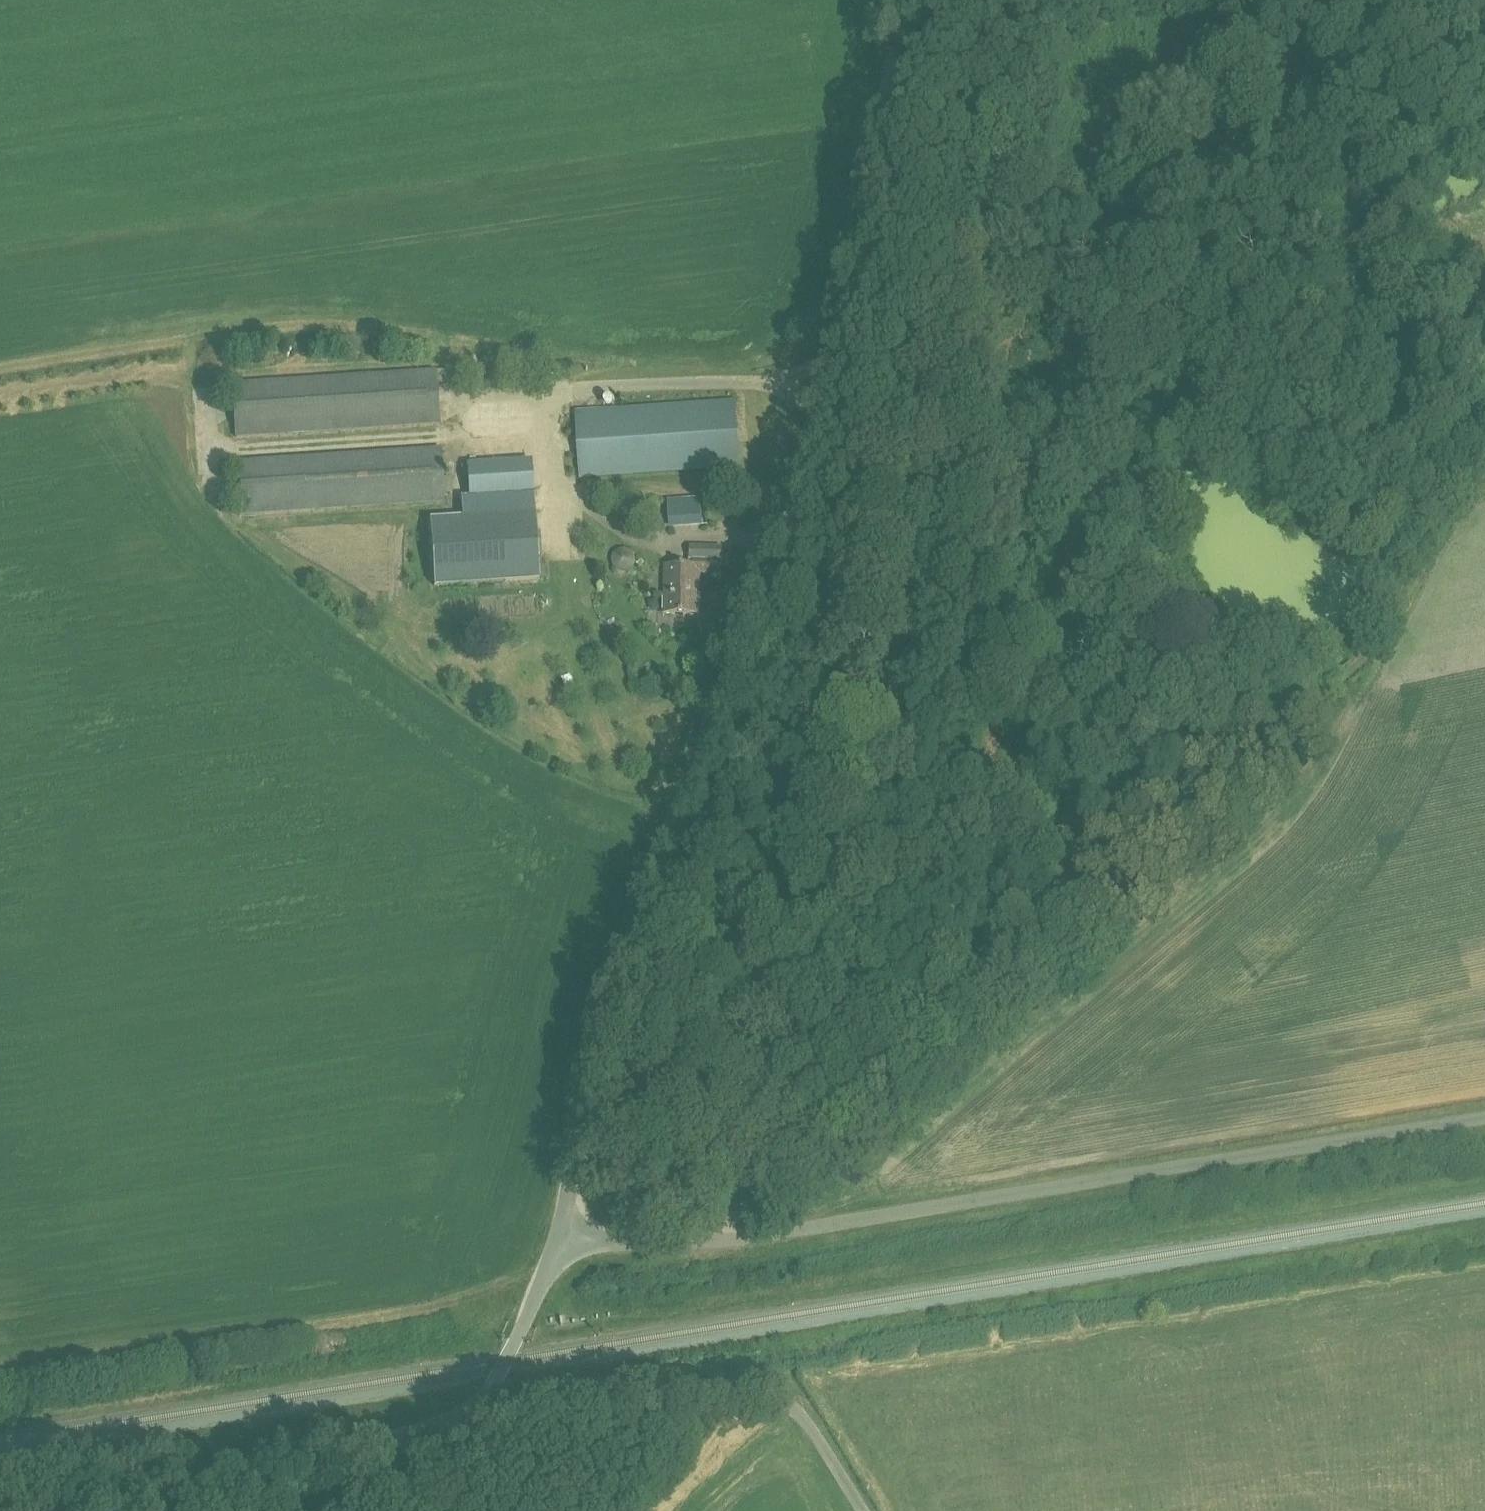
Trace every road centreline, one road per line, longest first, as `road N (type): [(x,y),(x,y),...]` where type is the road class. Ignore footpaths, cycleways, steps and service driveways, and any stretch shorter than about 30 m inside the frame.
road 1 (unclassified): [(559,1244),(611,1005),(826,419),(910,0)]
road 2 (track): [(681,1242),(756,1190),(1314,703),(1353,663),(1423,545),(1484,476)]
road 3 (unclassified): [(559,1244),(711,1241),(1484,1116)]
road 4 (unclassified): [(862,1510),(806,1421),(755,1393),(464,1435),(454,1421)]
road 5 (unclassified): [(90,1510),(418,1438),(454,1421)]
road 6 (unclassified): [(454,1421),(490,1387),(559,1244)]

